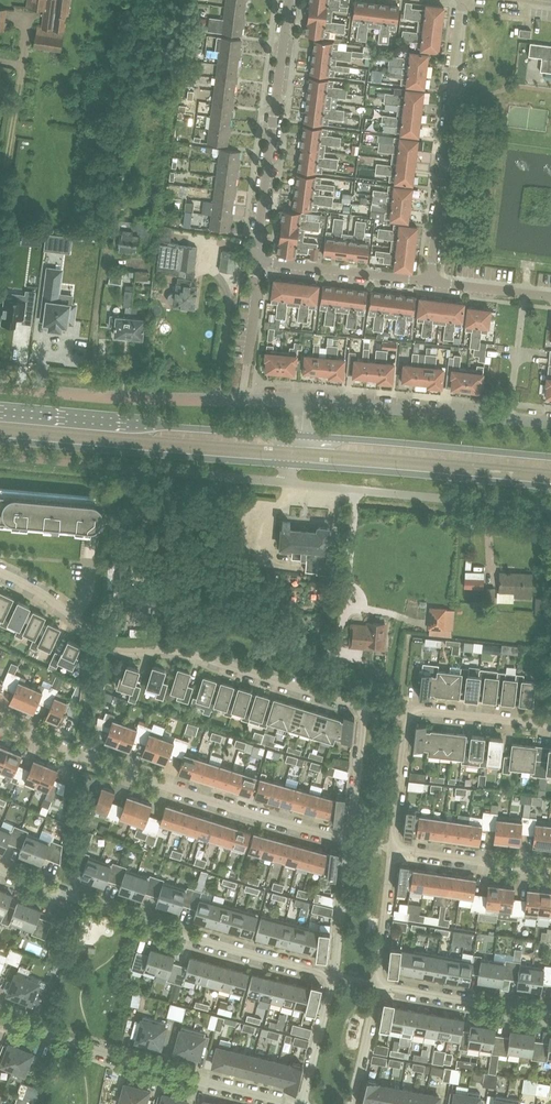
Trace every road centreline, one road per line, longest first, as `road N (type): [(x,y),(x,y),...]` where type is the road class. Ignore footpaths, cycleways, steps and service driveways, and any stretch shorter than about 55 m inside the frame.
road 1 (secondary): [(0,441),(550,489)]
road 2 (residential): [(352,846),(366,709),(191,653),(109,649),(0,570)]
road 3 (unclassified): [(110,468),(550,510)]
road 4 (residential): [(352,846),(165,788),(0,723)]
road 5 (residential): [(335,976),(201,945),(0,870)]
road 6 (unclassified): [(304,401),(0,387)]
road 7 (secondary): [(303,435),(0,411)]
road 8 (residential): [(289,1103),(0,1017)]
road 9 (residential): [(429,285),(462,0)]
road 10 (residential): [(259,266),(292,0)]
road 11 (secondary): [(550,457),(303,435)]
road 12 (unclassified): [(550,424),(304,401)]
road 13 (residential): [(550,1015),(378,984)]
road 14 (residential): [(429,285),(259,266)]
road 15 (residential): [(550,869),(392,851)]
road 16 (residential): [(550,726),(411,714)]
road 17 (residential): [(392,851),(411,714)]
road 18 (residential): [(378,984),(392,851)]
road 19 (residential): [(335,976),(352,846)]
road 20 (residential): [(304,1103),(335,976)]
road 21 (residential): [(351,1103),(378,984)]
road 22 (residential): [(550,299),(429,285)]

